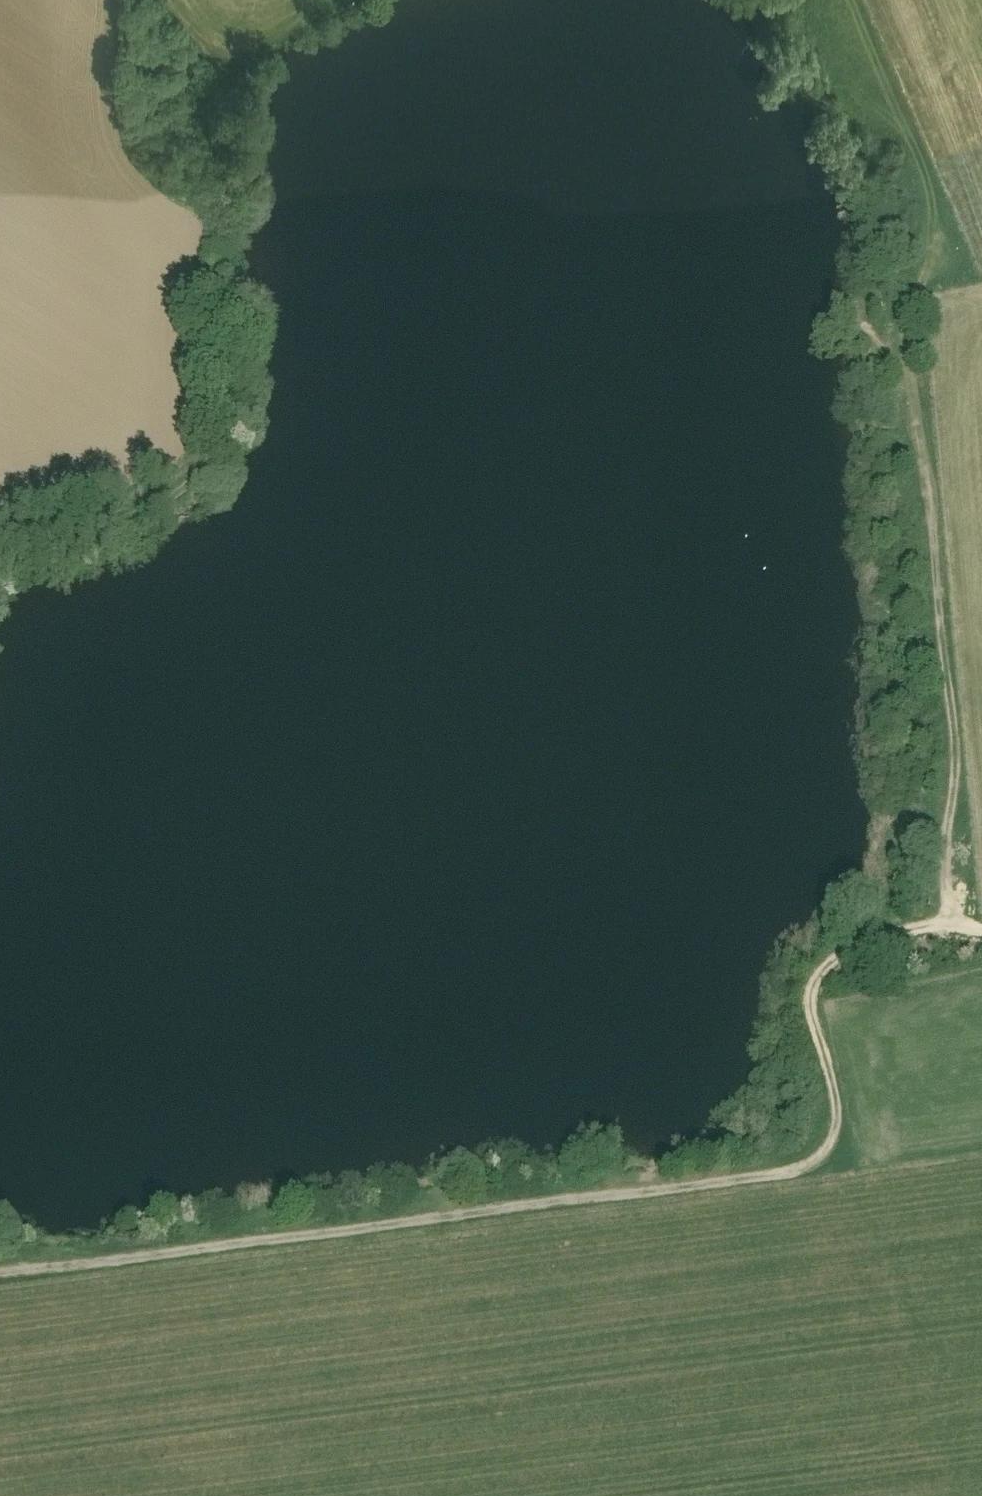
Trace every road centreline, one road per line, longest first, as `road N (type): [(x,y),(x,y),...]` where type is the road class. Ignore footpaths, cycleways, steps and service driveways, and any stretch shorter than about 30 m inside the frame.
road 1 (track): [(0,1273),(793,1166),(826,1148),(833,1109),(806,1006),(815,985),(857,949),(941,921)]
road 2 (track): [(941,921),(950,776),(944,619),(912,300),(961,195),(894,0)]

